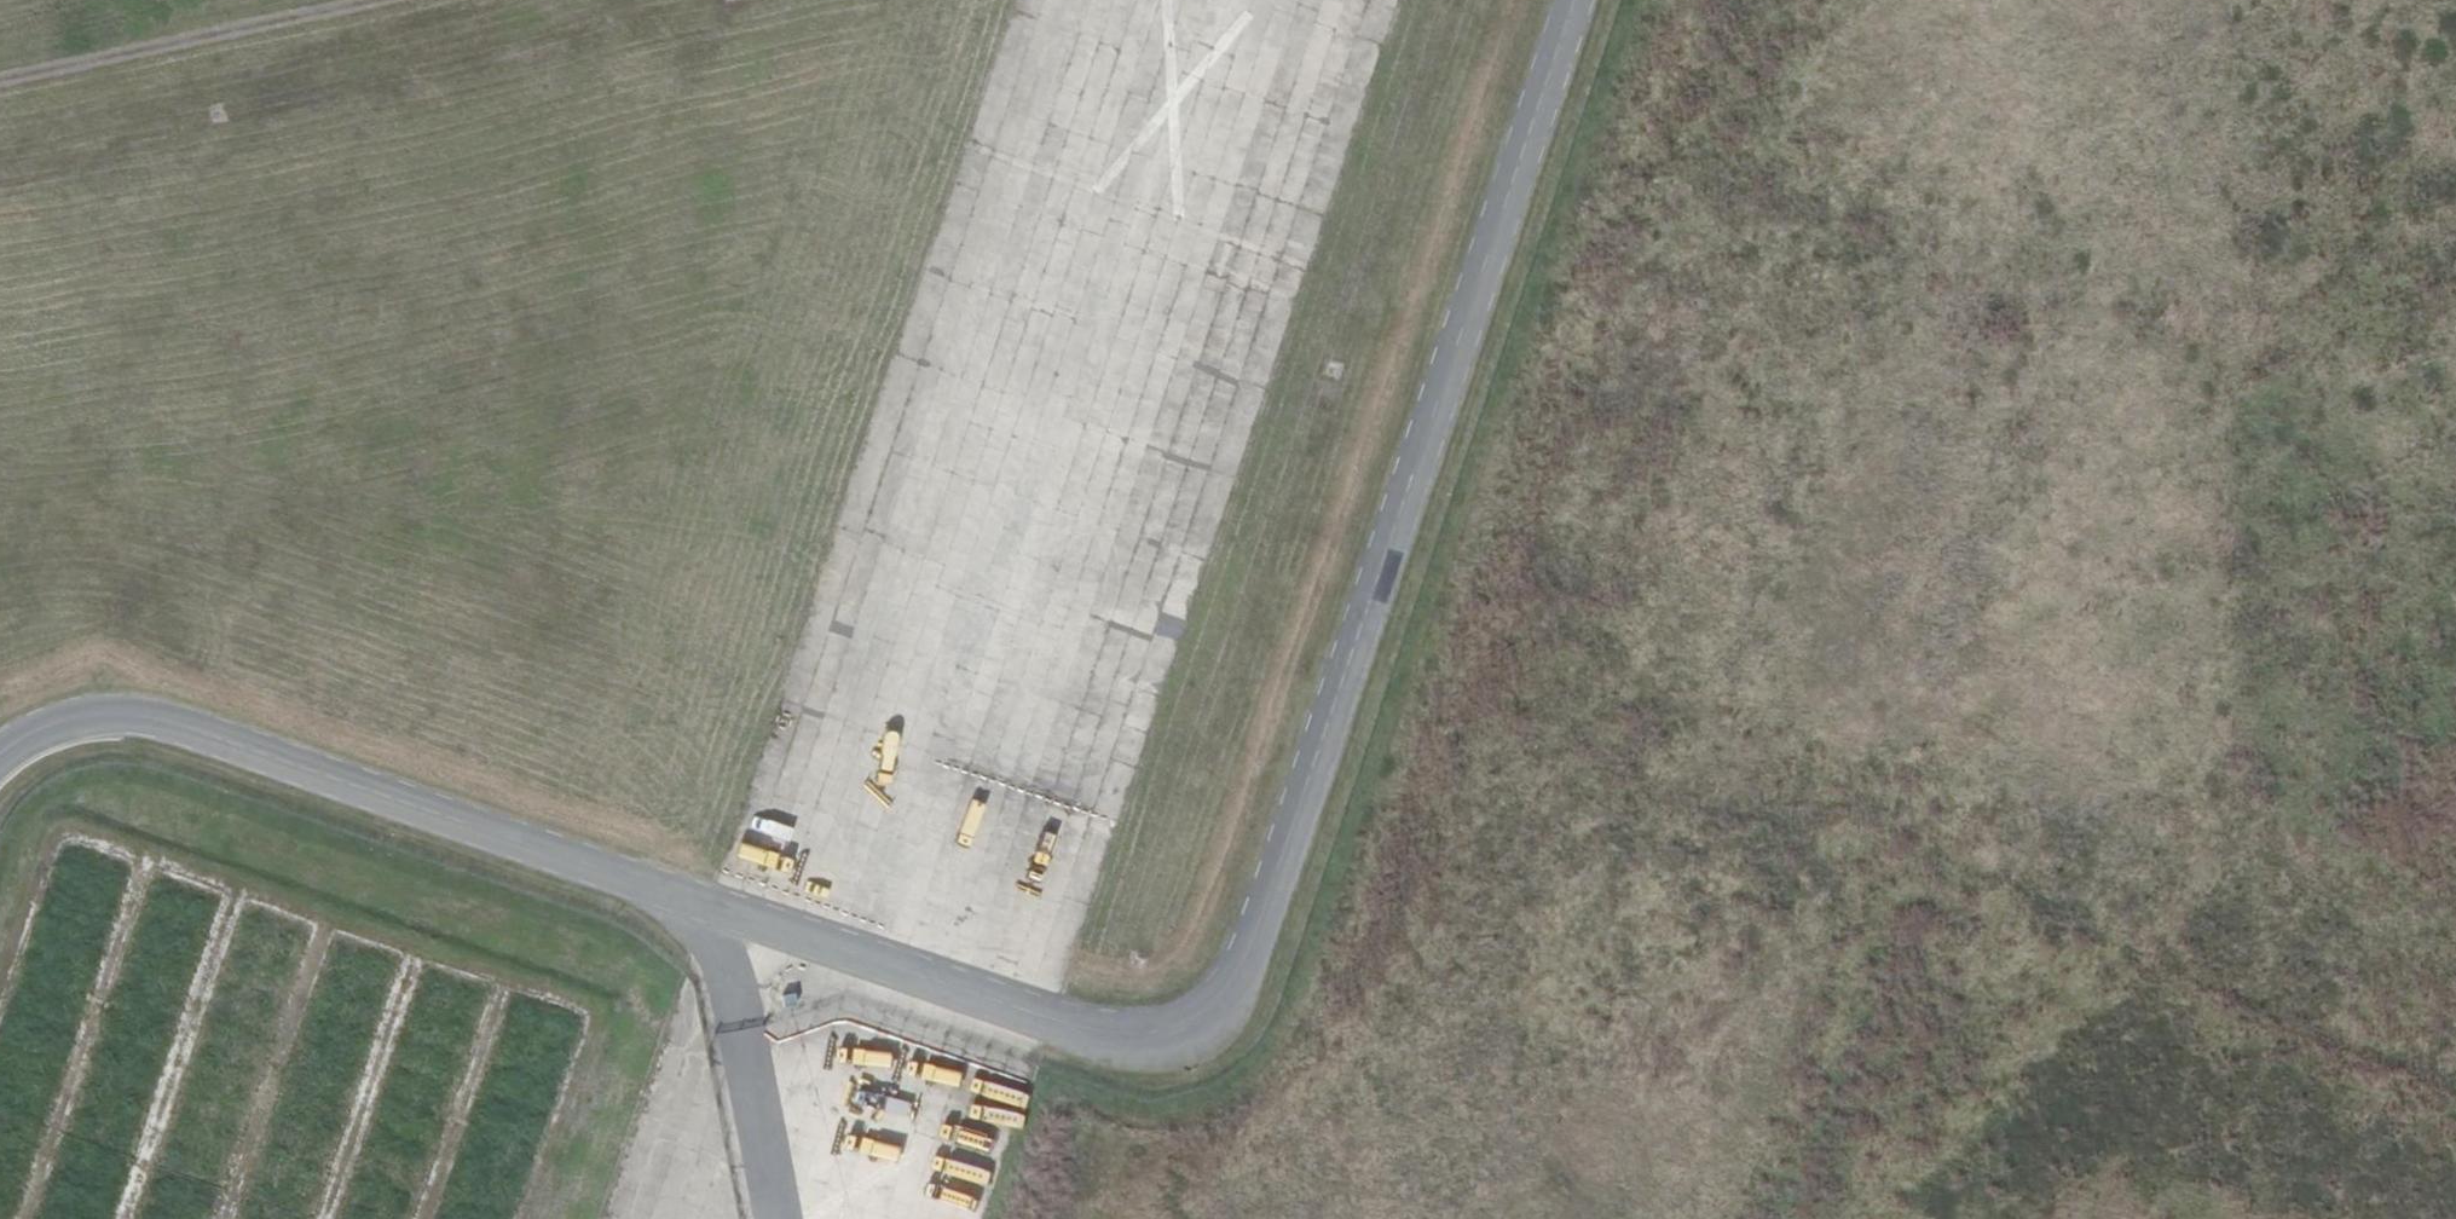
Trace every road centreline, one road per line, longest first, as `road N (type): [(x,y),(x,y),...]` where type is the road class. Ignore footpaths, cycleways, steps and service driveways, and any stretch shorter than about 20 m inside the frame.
road 1 (track): [(0,78),(370,0)]

